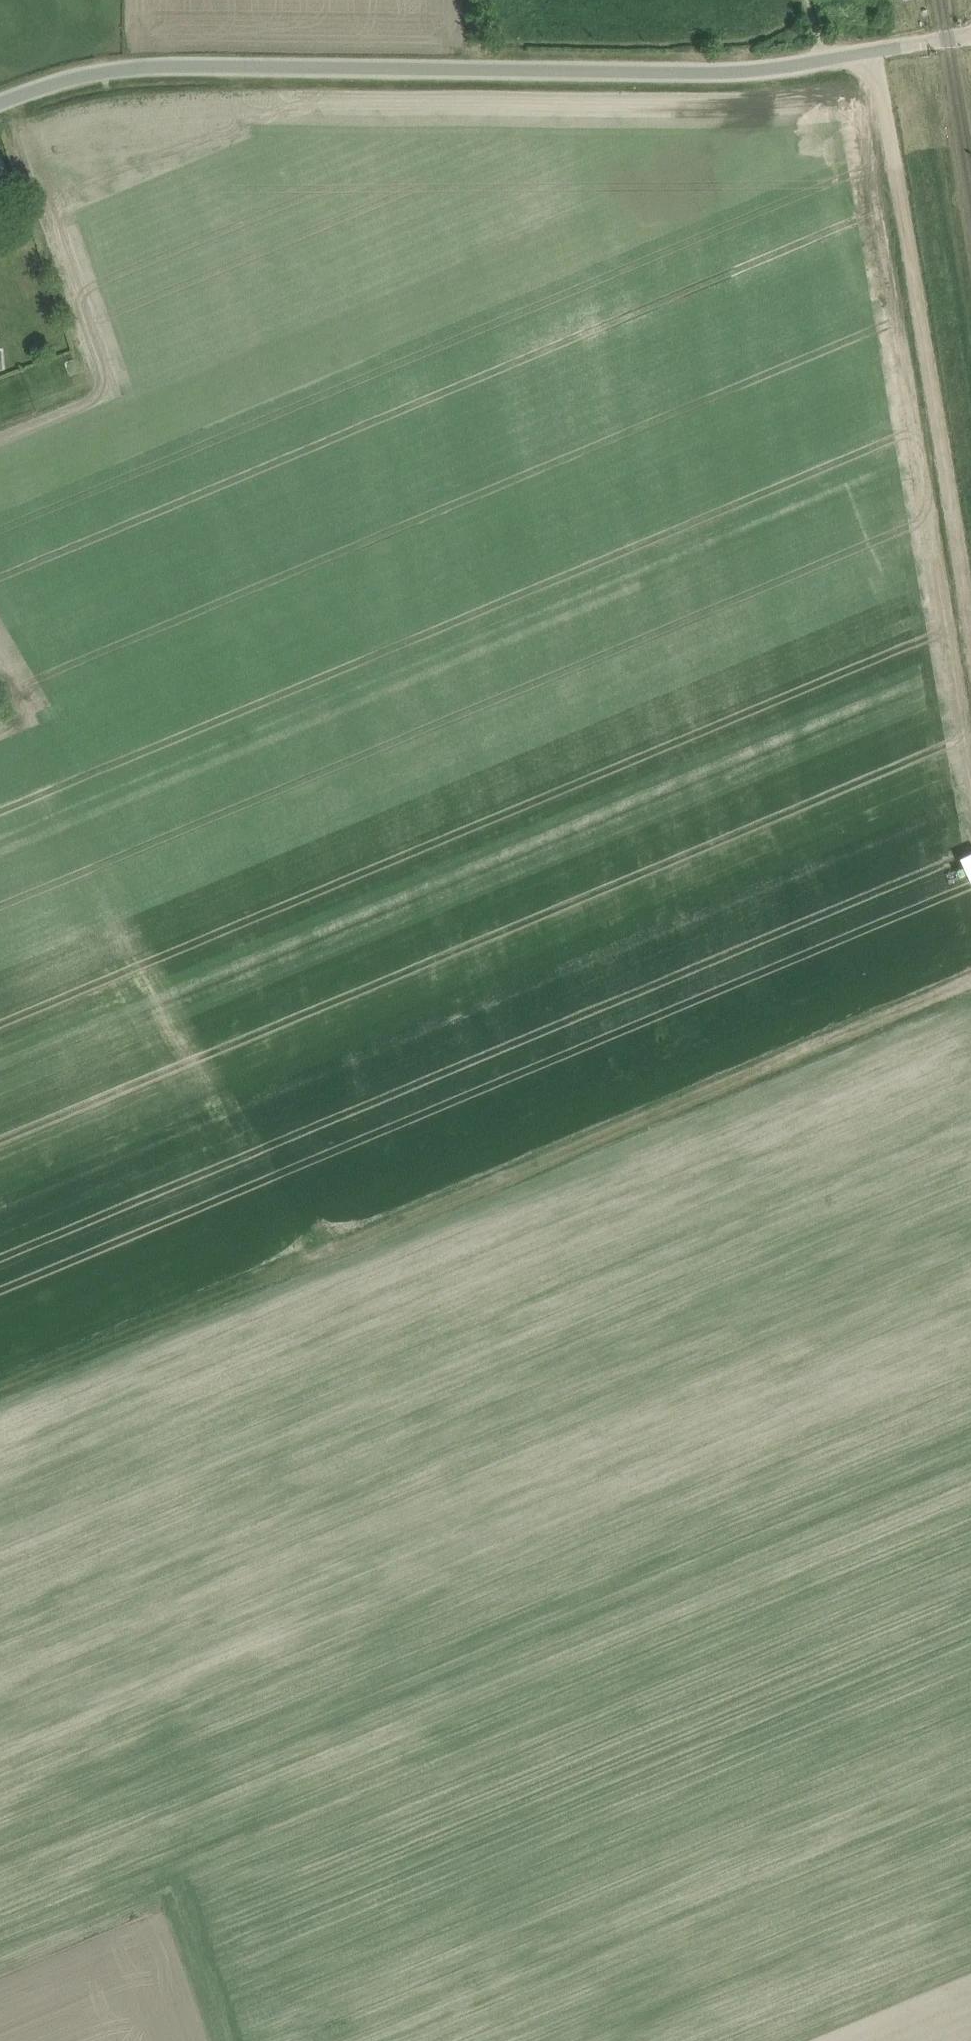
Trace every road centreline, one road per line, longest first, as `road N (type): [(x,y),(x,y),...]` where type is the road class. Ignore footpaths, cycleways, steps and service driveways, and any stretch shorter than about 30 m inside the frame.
road 1 (track): [(970,979),(0,1383)]
road 2 (tertiary): [(0,104),(90,72),(163,65),(760,70),(970,36)]
road 3 (track): [(872,50),(888,94),(970,606)]

